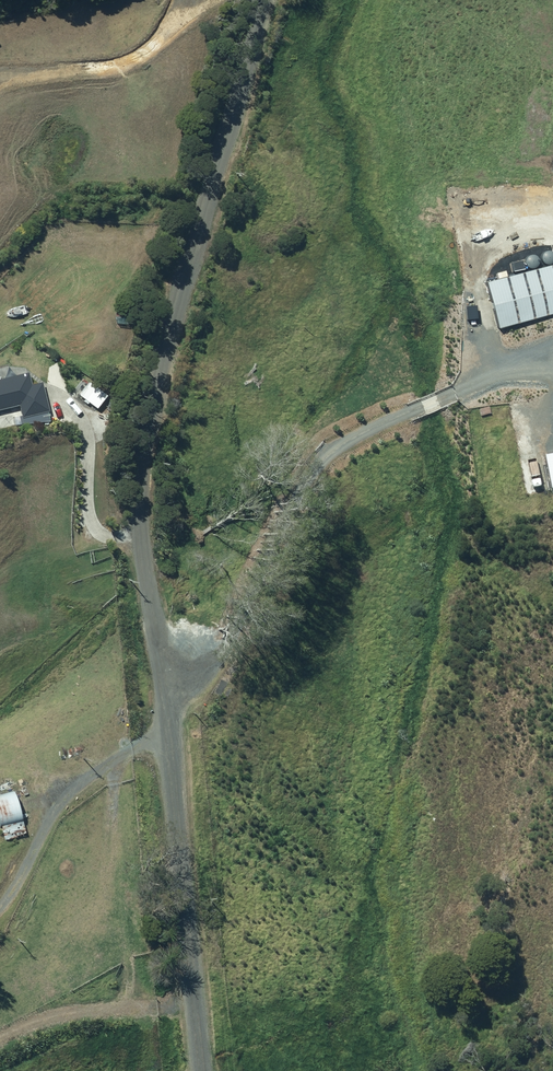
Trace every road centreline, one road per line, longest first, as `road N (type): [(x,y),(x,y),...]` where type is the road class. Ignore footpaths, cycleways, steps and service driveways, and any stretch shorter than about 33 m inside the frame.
road 1 (unclassified): [(201,1070),(173,770),(141,540),(141,464),(160,368),(267,0)]
road 2 (track): [(163,699),(220,632),(313,476),(401,410),(552,375)]

